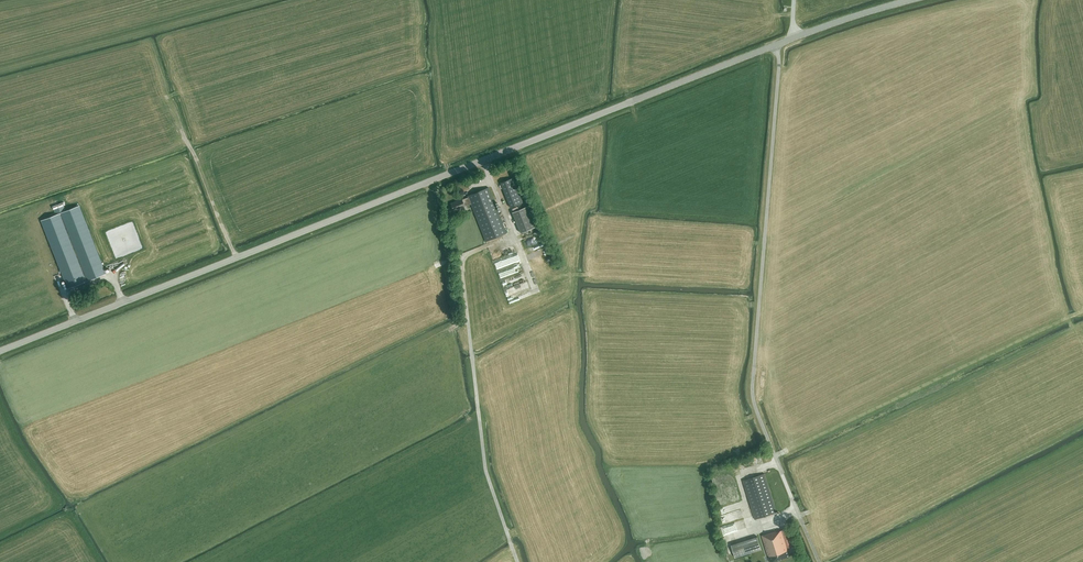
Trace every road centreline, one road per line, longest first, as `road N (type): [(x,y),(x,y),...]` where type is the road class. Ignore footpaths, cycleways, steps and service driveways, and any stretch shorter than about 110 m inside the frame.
road 1 (tertiary): [(0,352),(794,38),(914,0)]
road 2 (track): [(210,136),(188,144),(168,97),(414,17),(411,0)]
road 3 (track): [(489,246),(461,257),(485,467),(518,561)]
road 4 (track): [(188,144),(237,259)]

